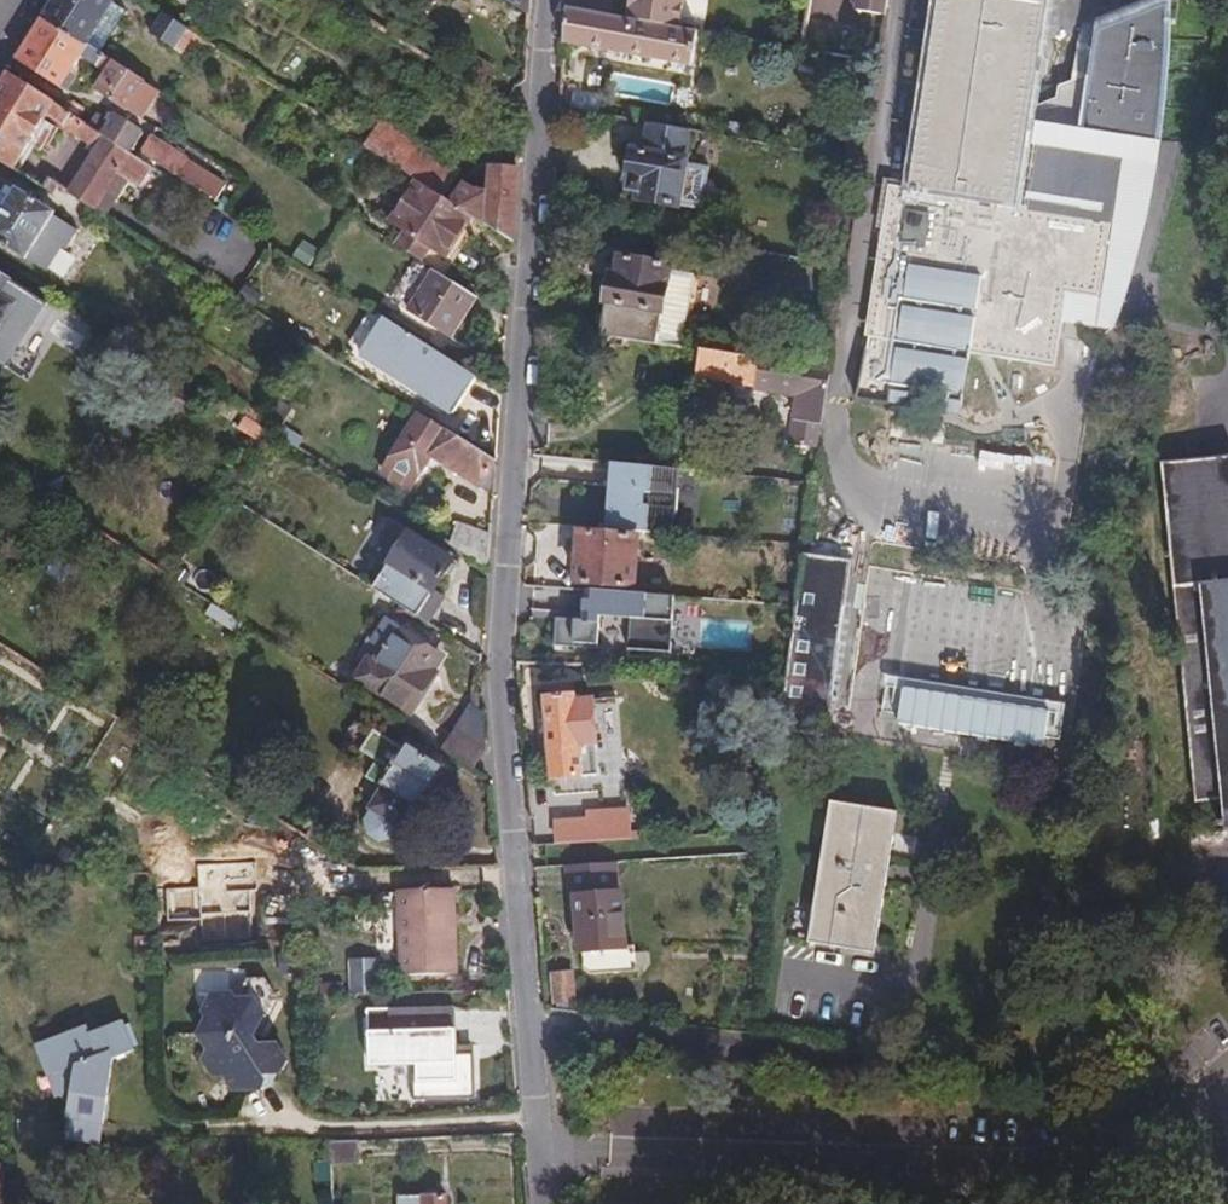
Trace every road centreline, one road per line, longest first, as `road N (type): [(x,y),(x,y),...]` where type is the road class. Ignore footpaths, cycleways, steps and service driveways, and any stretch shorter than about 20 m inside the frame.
road 1 (residential): [(539,1203),(495,668),(541,0)]

